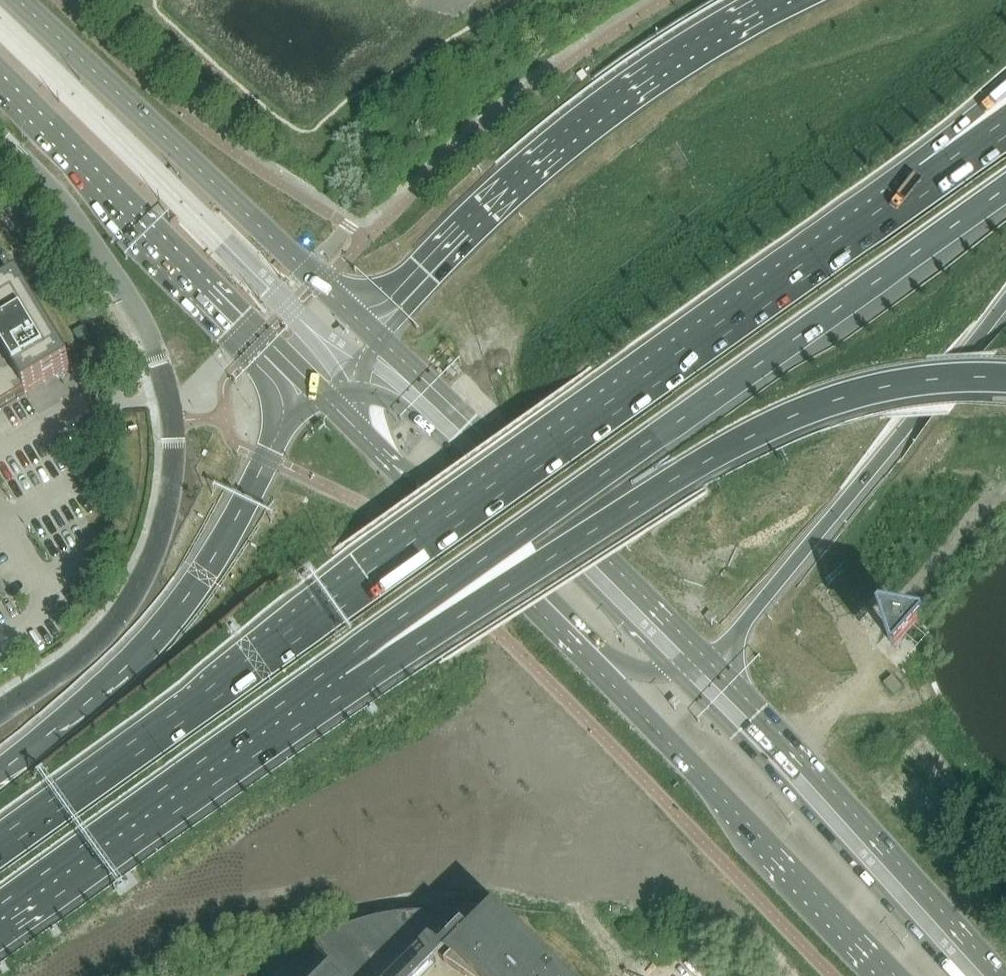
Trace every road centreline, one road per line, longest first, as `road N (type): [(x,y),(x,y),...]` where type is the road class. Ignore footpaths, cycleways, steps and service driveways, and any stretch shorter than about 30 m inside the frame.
road 1 (trunk): [(920,193),(0,843)]
road 2 (trunk): [(336,664),(1005,184)]
road 3 (trunk): [(336,664),(724,443),(810,404),(903,380),(1005,376)]
road 4 (trunk): [(393,461),(894,975)]
road 5 (unclassified): [(0,706),(111,623),(141,583),(166,509),(173,449),(158,360),(125,294),(0,142)]
road 6 (trunk): [(807,0),(663,75),(555,149),(370,330)]
road 7 (trunk): [(313,386),(163,624),(92,694),(0,766)]
road 8 (secondary): [(370,330),(17,0)]
road 9 (trunk): [(713,667),(370,330)]
road 10 (trunk): [(713,667),(1005,296)]
road 11 (secondary): [(0,73),(313,386)]
road 12 (trunk): [(998,975),(713,667)]
road 13 (trunk): [(0,902),(336,664)]
road 14 (trunk): [(393,461),(456,493),(634,671),(670,675),(713,667)]
road 15 (trunk): [(1005,100),(920,193)]

